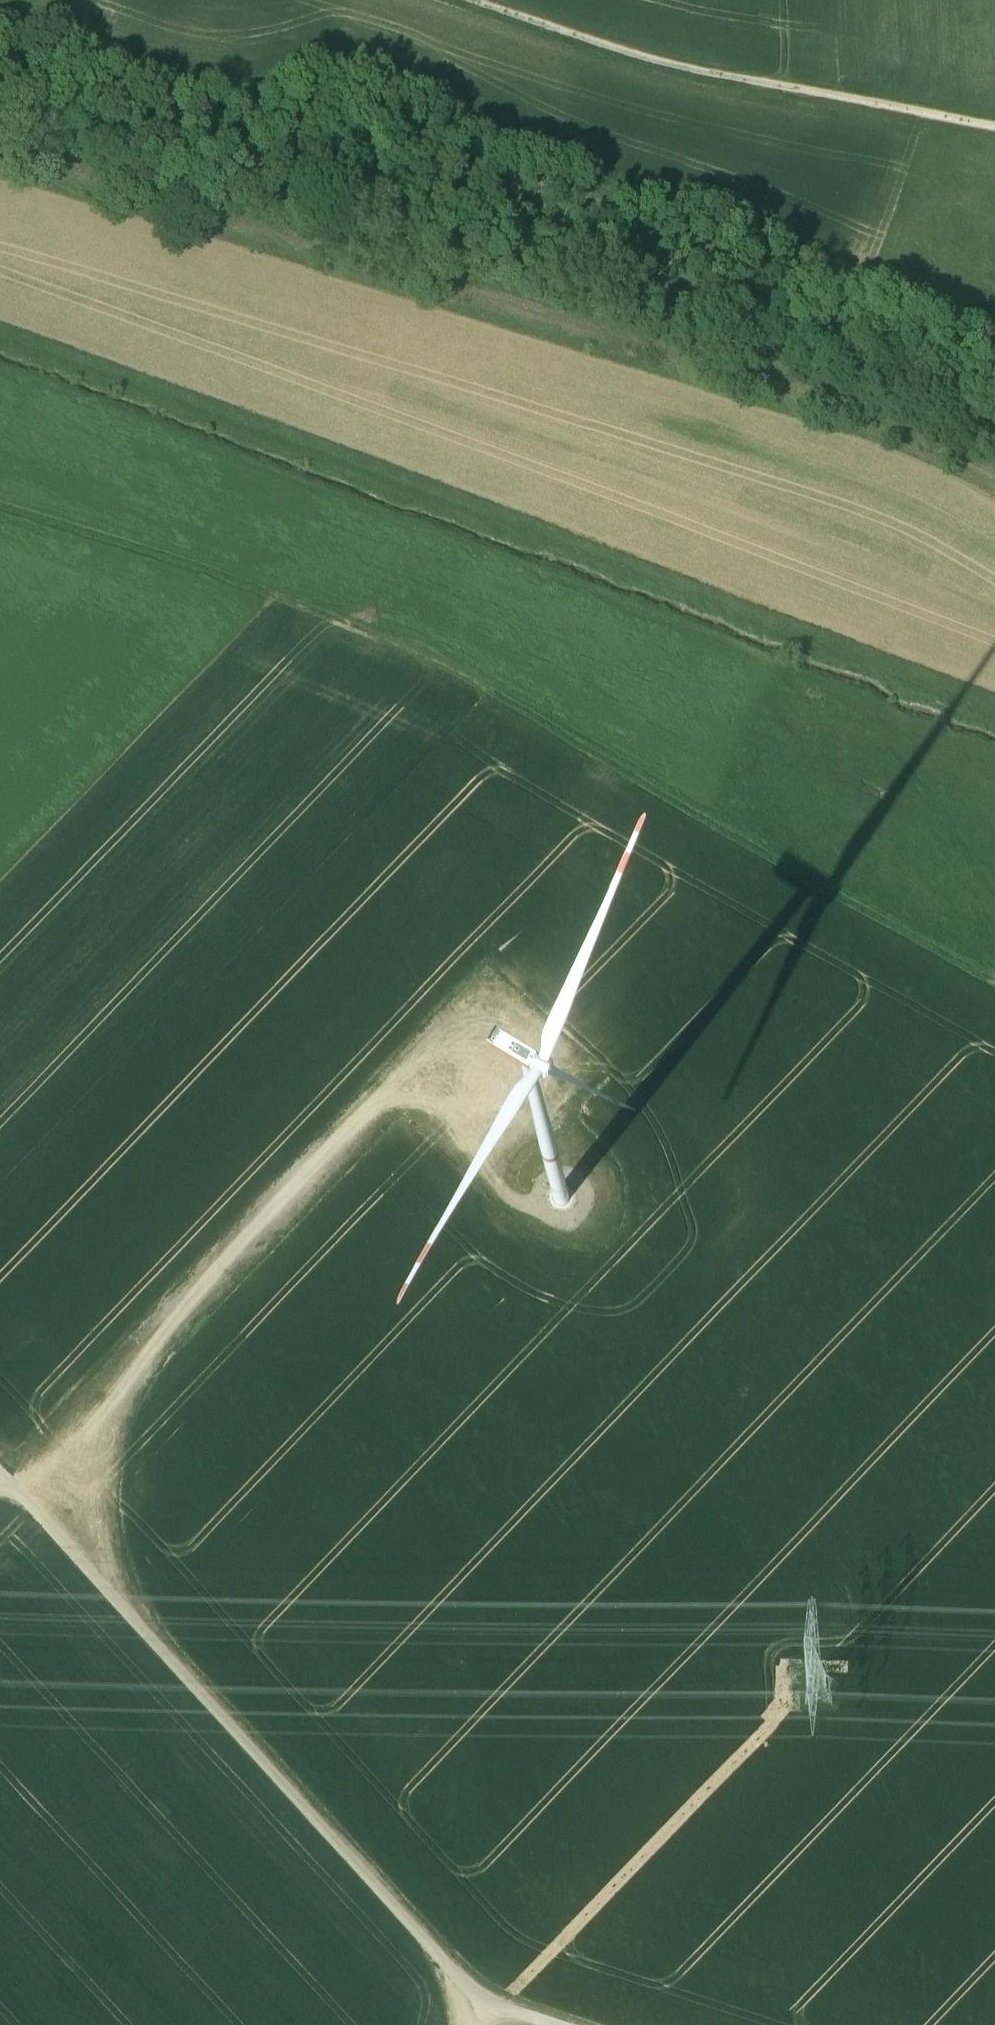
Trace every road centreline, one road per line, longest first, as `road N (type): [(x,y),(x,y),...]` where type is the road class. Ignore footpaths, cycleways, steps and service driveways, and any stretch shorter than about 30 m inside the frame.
road 1 (track): [(0,504),(296,599),(477,673),(994,984)]
road 2 (track): [(0,1470),(456,1976),(490,2005),(558,2024)]
road 3 (track): [(449,0),(650,67),(994,128)]

